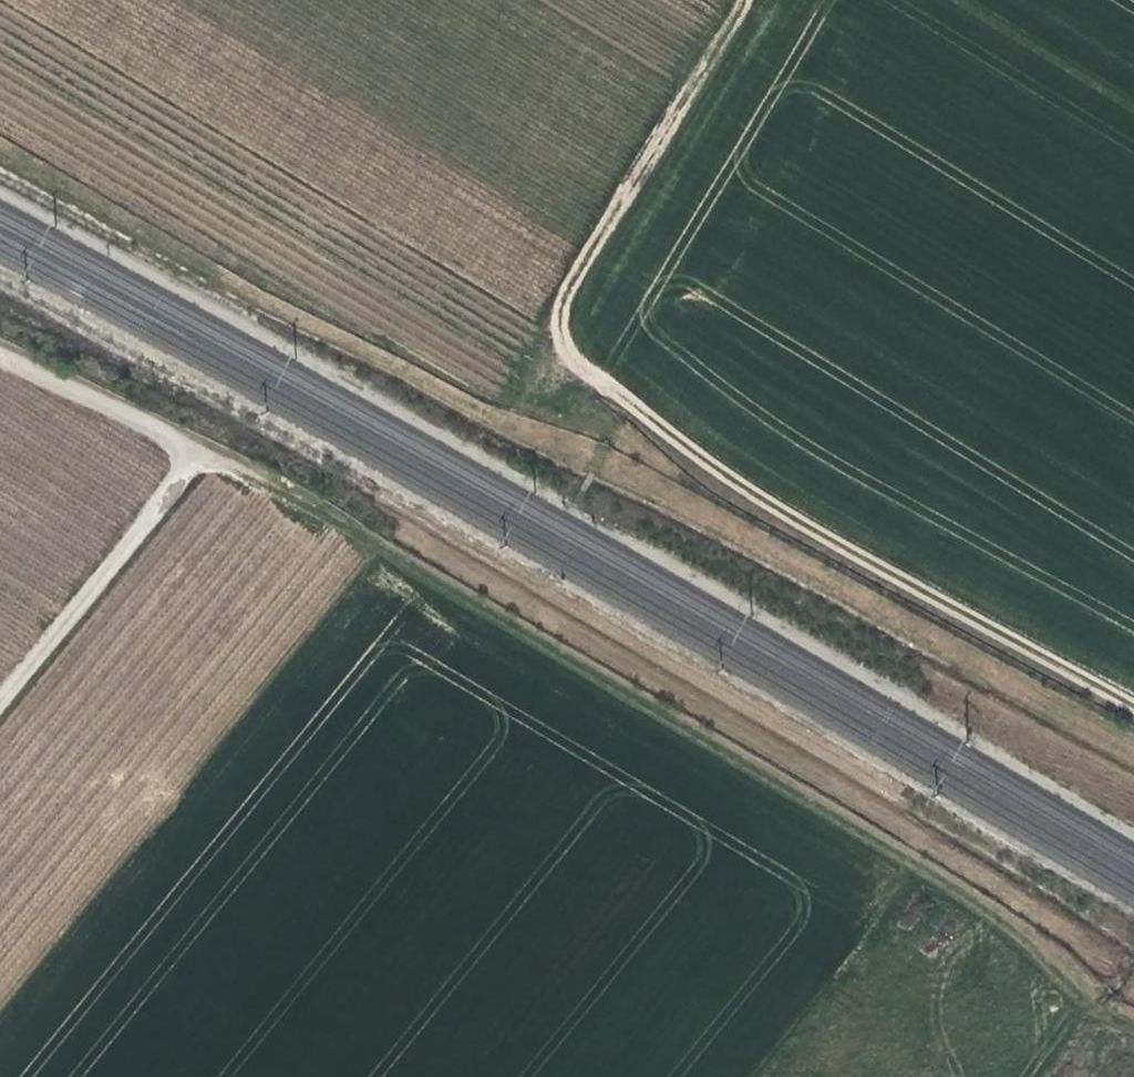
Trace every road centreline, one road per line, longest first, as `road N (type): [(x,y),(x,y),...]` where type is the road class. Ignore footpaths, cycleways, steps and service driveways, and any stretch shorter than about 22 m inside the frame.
road 1 (track): [(0,358),(198,452),(1133,1003)]
road 2 (track): [(564,273),(557,323),(567,354),(773,505),(1133,704)]
road 3 (track): [(0,126),(484,393),(564,273)]
road 4 (track): [(746,0),(564,273)]
road 5 (track): [(198,452),(0,703)]
road 6 (track): [(1022,1076),(1094,978)]

